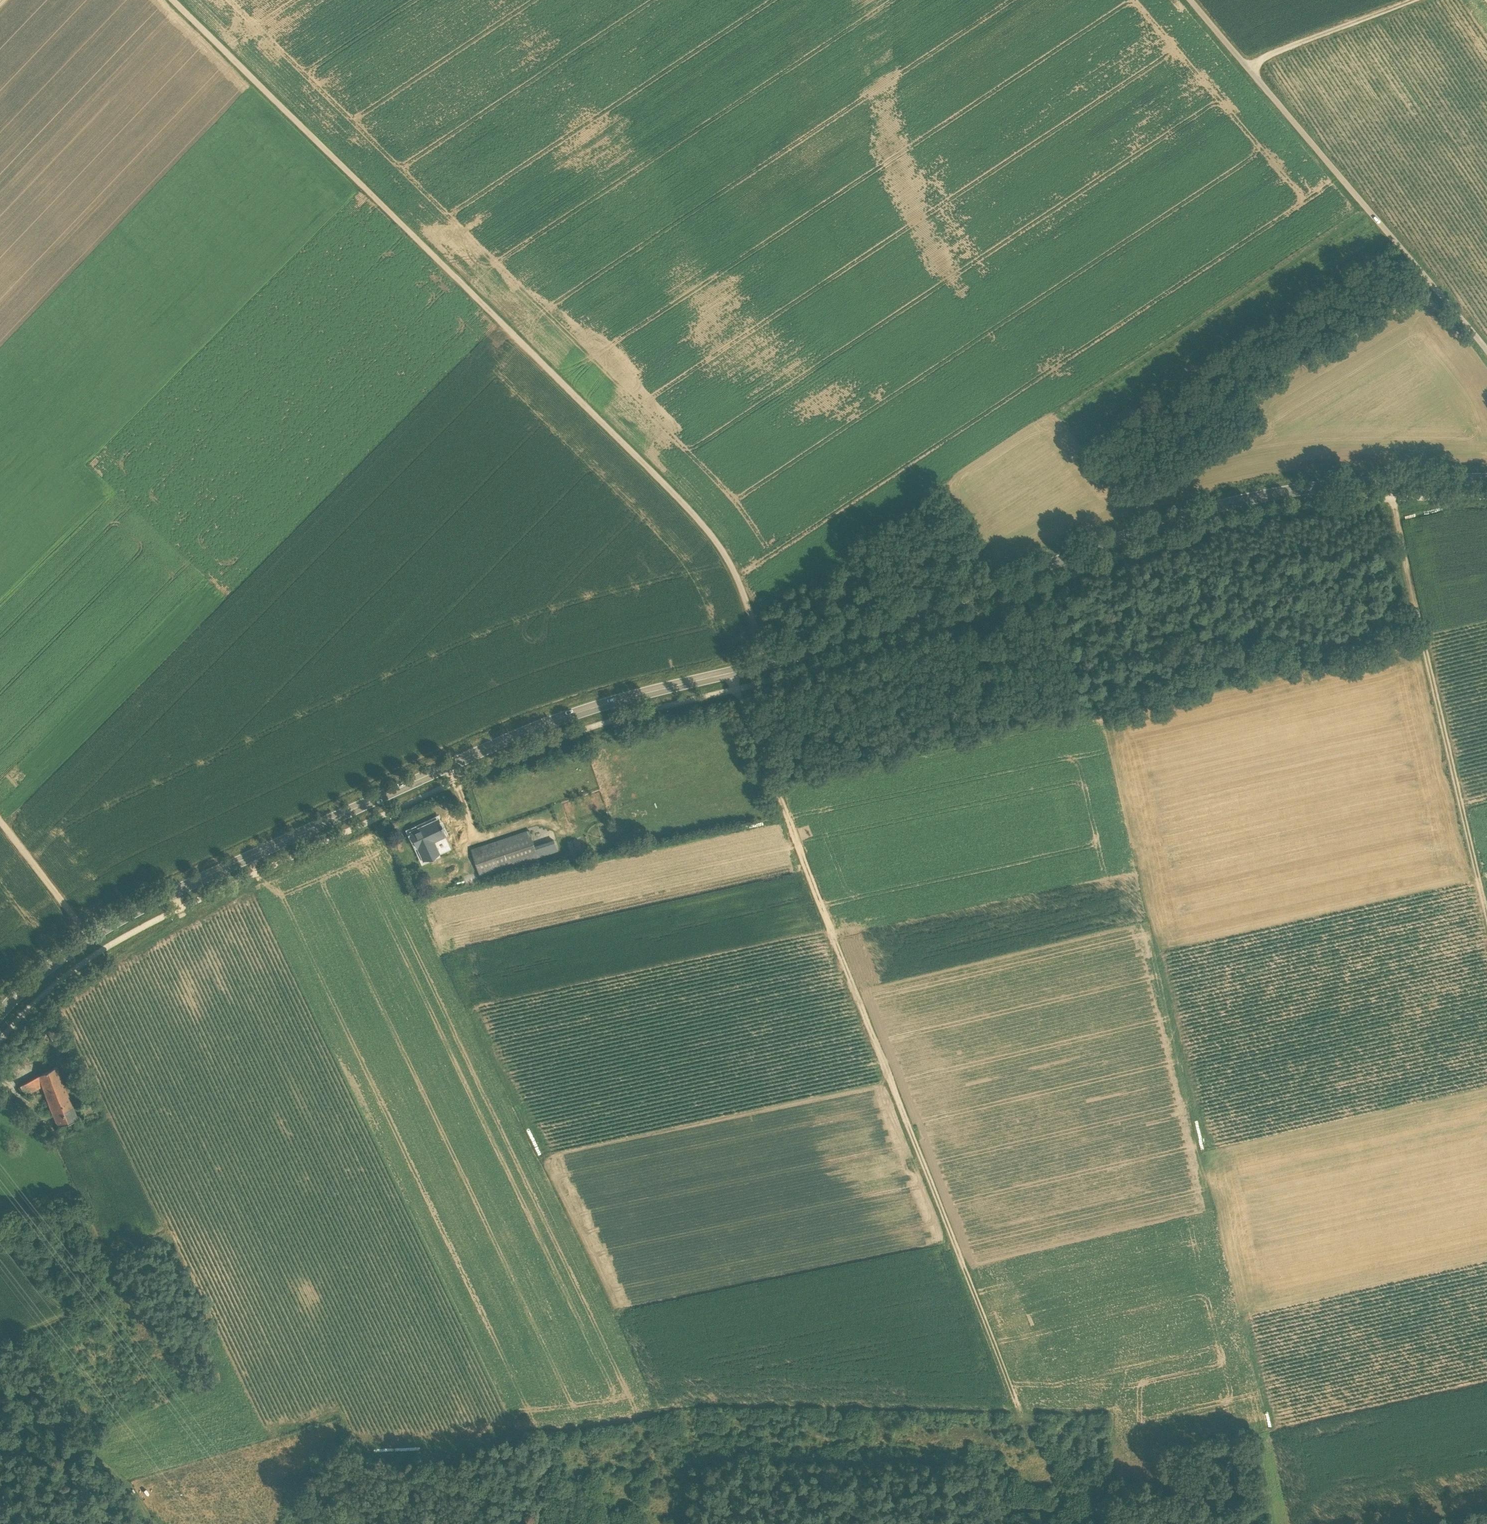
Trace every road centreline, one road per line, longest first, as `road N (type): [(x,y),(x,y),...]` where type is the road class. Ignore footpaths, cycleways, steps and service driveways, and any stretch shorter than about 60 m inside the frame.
road 1 (secondary): [(0,1013),(91,937),(237,861),(577,712),(912,618),(1182,516),(1331,486),(1486,479)]
road 2 (track): [(771,680),(737,578),(713,538),(170,0)]
road 3 (unclassified): [(1486,353),(1191,0)]
road 4 (track): [(0,1375),(152,1523)]
road 5 (track): [(1248,68),(1420,0)]
road 6 (track): [(0,814),(100,950)]

